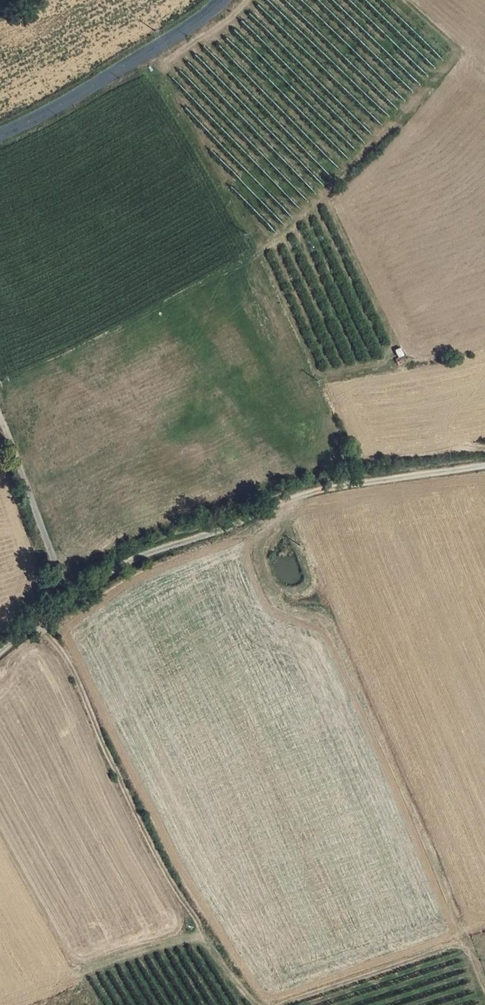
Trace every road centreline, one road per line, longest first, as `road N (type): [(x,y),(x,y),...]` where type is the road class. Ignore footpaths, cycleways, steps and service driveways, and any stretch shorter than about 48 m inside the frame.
road 1 (track): [(484,468),(341,488),(136,561),(73,595),(0,661)]
road 2 (secondary): [(222,0),(155,49),(0,134)]

